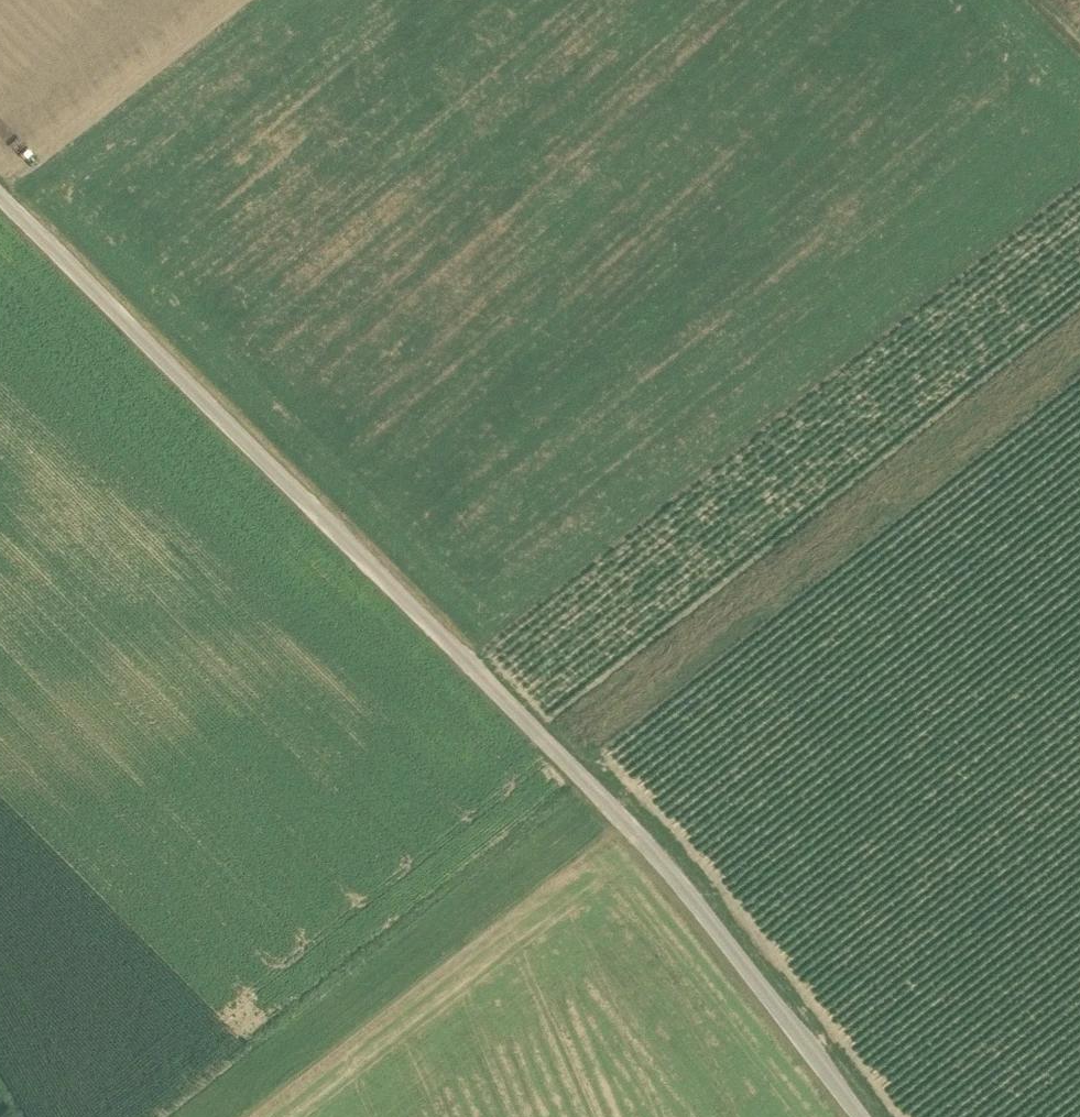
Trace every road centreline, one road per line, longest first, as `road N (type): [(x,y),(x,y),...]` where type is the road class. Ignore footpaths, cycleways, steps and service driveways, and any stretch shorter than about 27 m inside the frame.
road 1 (track): [(0,192),(647,846),(855,1116)]

